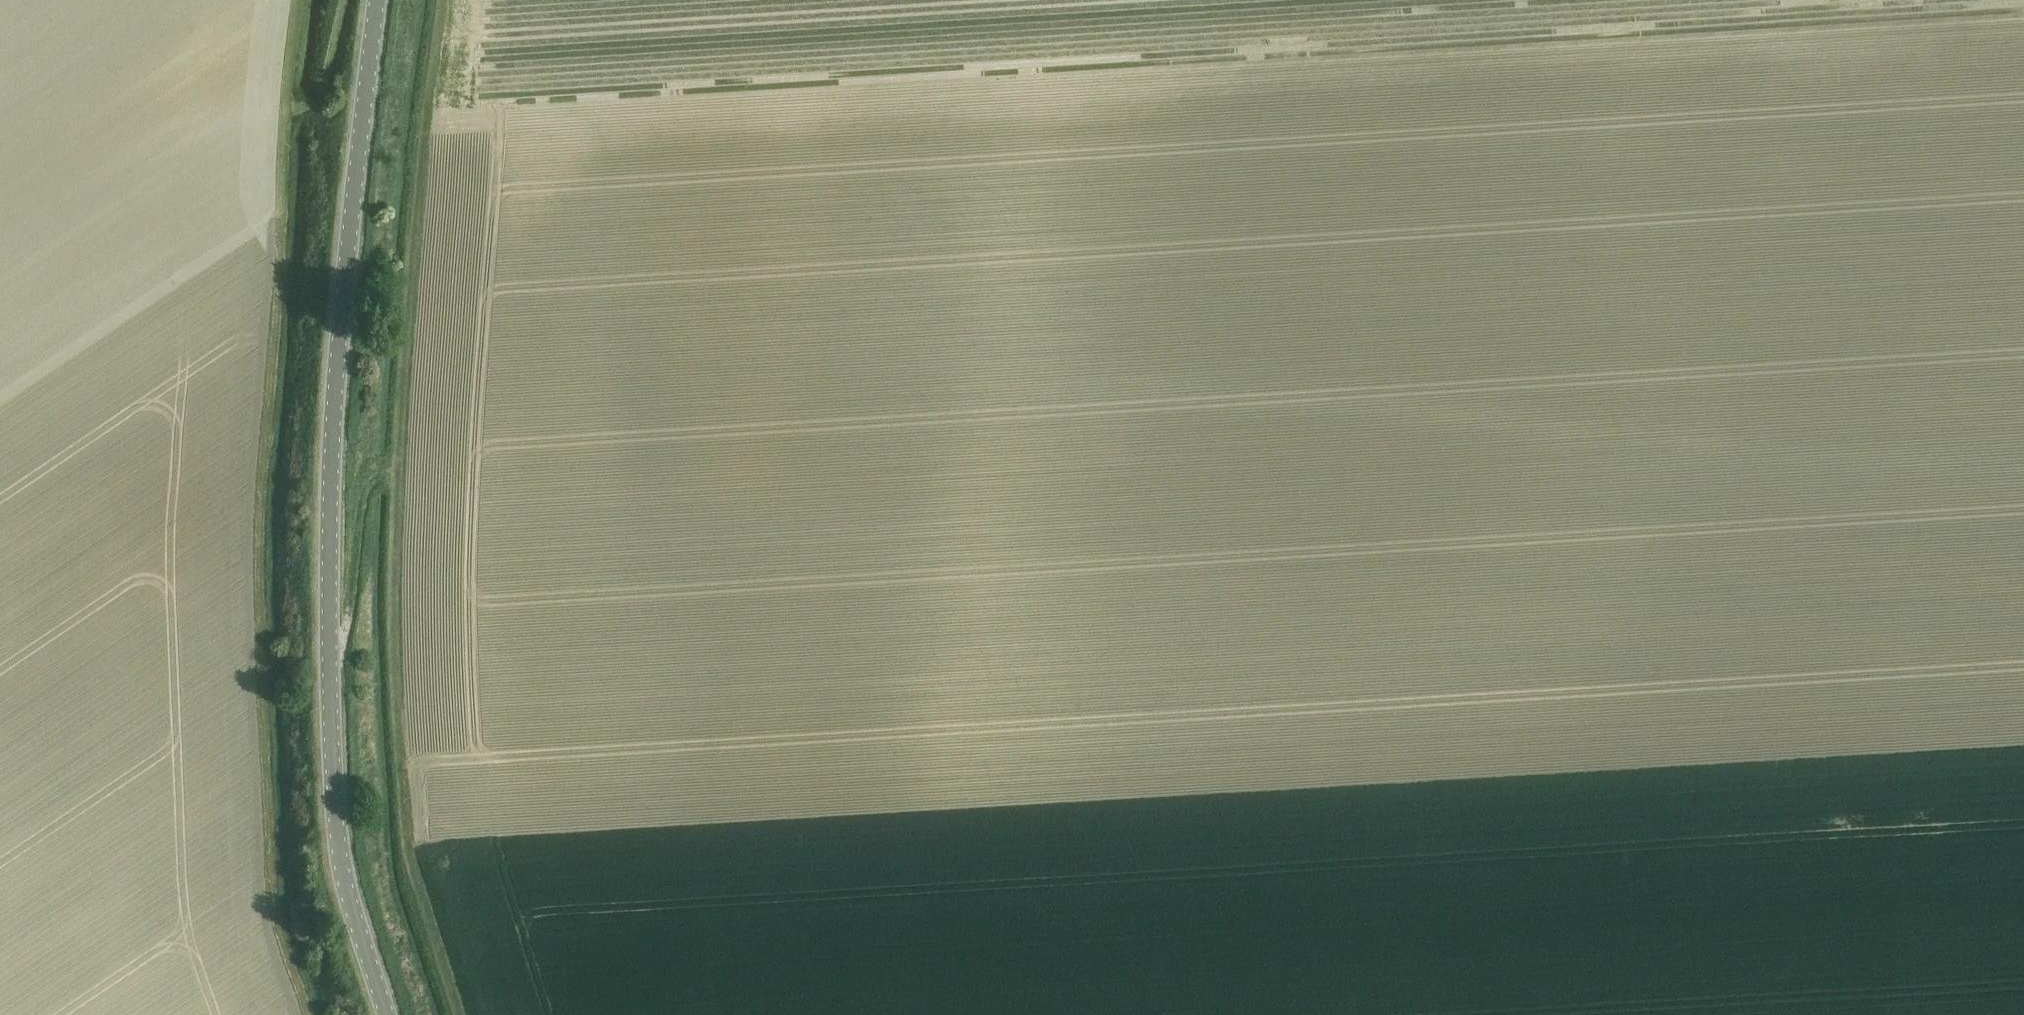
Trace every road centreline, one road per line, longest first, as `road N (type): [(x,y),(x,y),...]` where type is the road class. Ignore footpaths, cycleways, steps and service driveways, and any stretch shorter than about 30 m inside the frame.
road 1 (tertiary): [(379,1014),(335,881),(323,752),(340,303),(377,0)]

